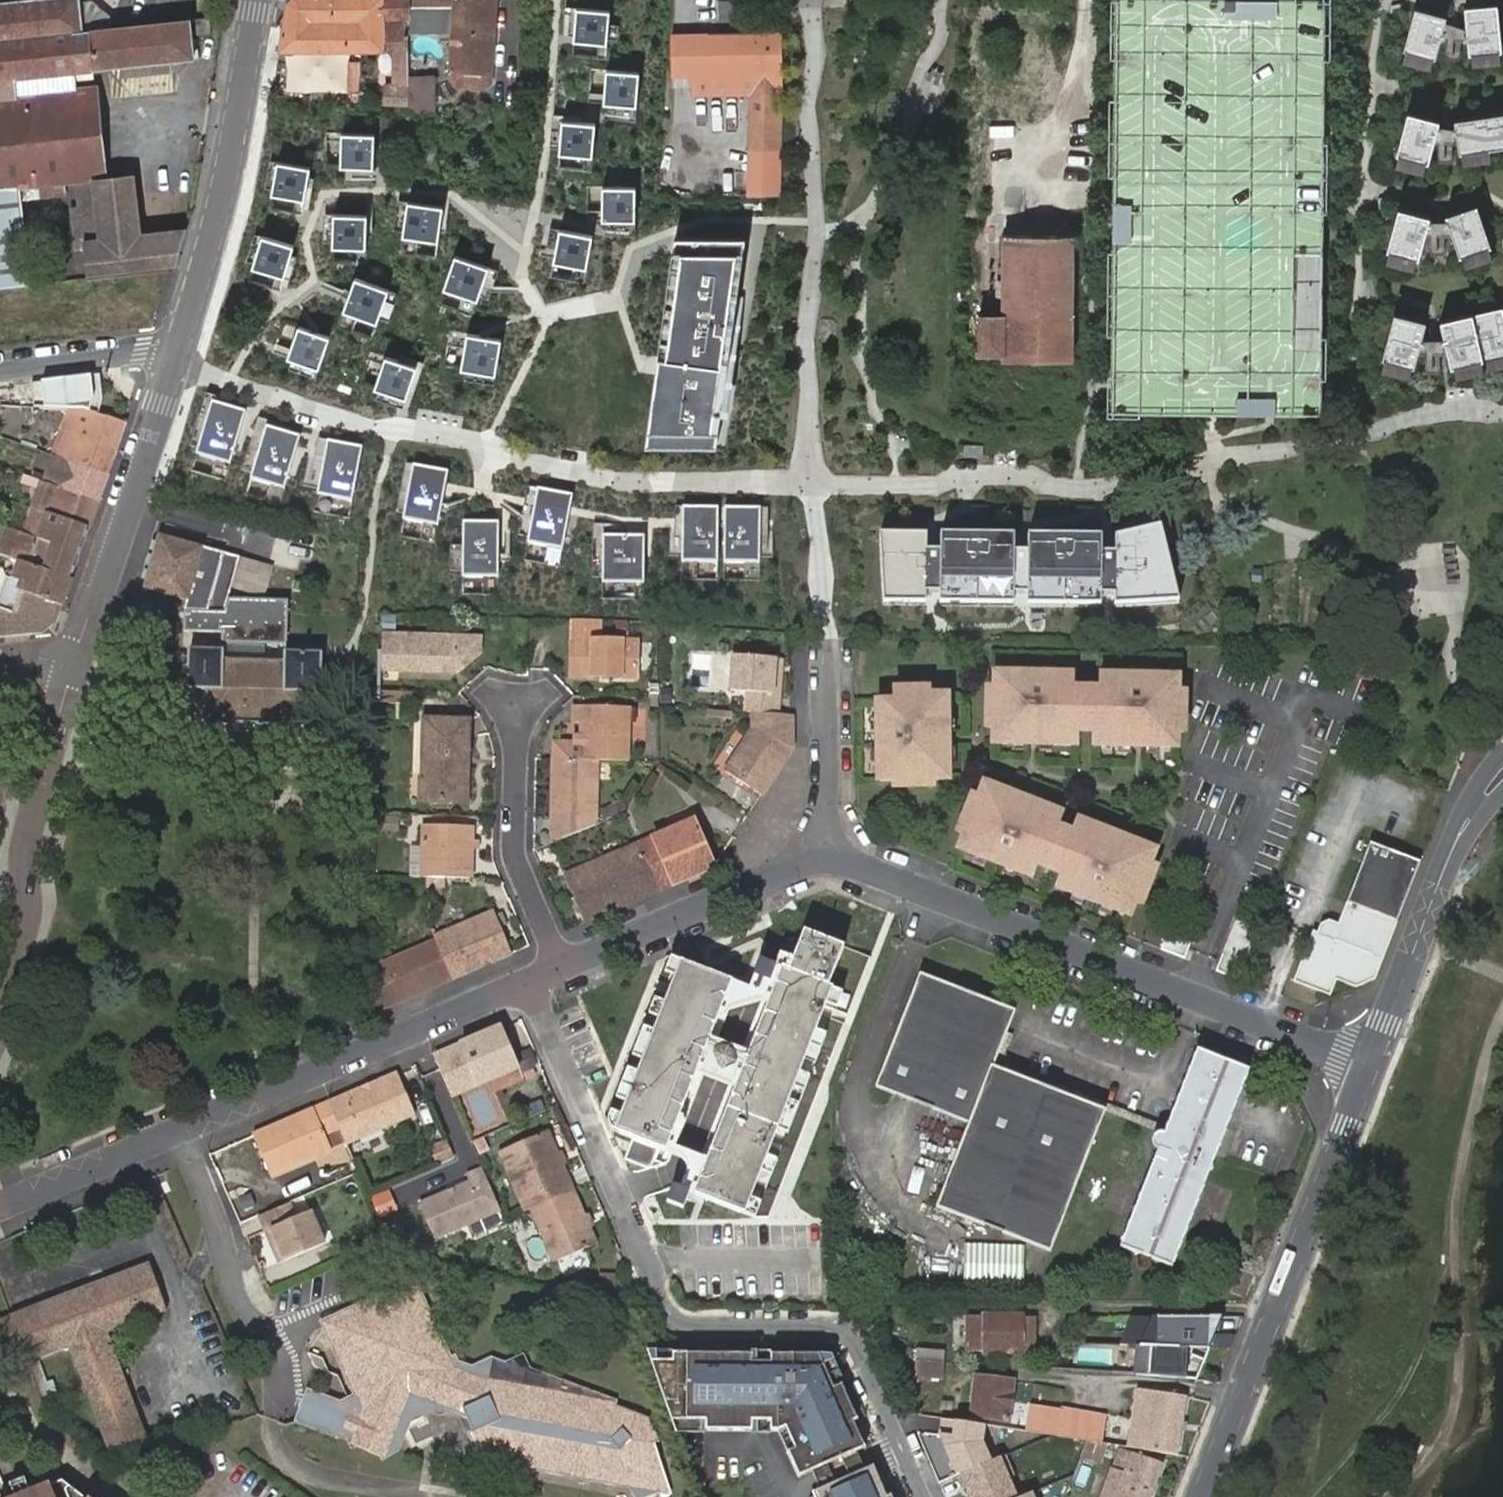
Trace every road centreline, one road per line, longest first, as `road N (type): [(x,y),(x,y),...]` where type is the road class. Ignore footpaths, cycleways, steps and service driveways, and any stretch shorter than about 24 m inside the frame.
road 1 (residential): [(1502,410),(1476,408),(1071,487),(808,483)]
road 2 (residential): [(174,359),(390,437),(636,486),(808,483)]
road 3 (residential): [(826,860),(1371,1066)]
road 4 (residential): [(808,483),(813,0)]
road 5 (tertiary): [(1202,1496),(1371,1066)]
road 6 (residential): [(645,1263),(678,1321),(819,1327),(849,1337),(924,1496)]
road 7 (residential): [(181,1129),(529,982)]
road 8 (tertiary): [(81,651),(24,850),(31,908),(0,1015)]
road 9 (tertiary): [(257,0),(214,226),(174,359)]
road 10 (tertiary): [(174,359),(81,651)]
road 11 (residential): [(645,1263),(529,982)]
road 12 (residential): [(282,1393),(285,1350),(239,1302),(181,1129)]
road 13 (residential): [(561,968),(792,866),(826,860)]
road 14 (residential): [(521,710),(516,857),(561,968)]
road 15 (tertiary): [(1371,1066),(1458,837)]
road 16 (residential): [(826,860),(823,638)]
road 17 (residential): [(0,1204),(181,1129)]
road 18 (residential): [(0,371),(146,351),(174,359)]
road 19 (residential): [(823,638),(808,483)]

